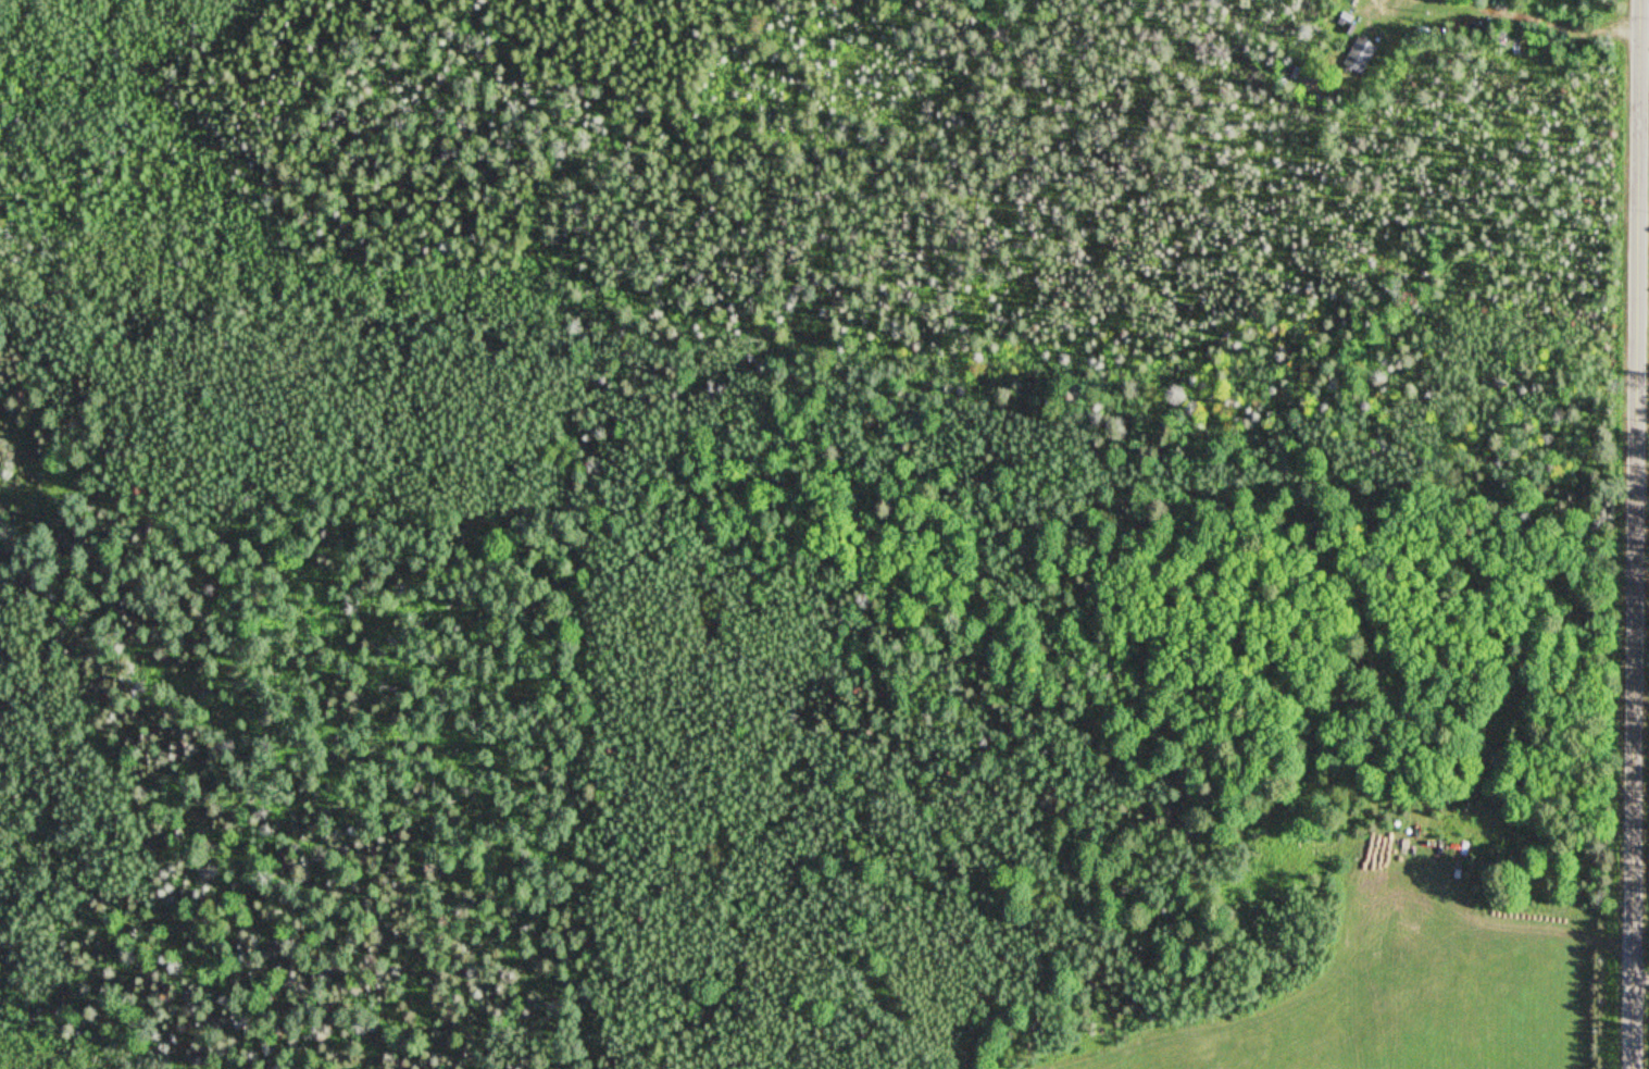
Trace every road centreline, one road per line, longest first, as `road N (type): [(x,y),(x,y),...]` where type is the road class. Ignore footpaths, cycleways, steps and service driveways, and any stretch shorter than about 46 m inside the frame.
road 1 (tertiary): [(1641,0),(1631,1068)]

